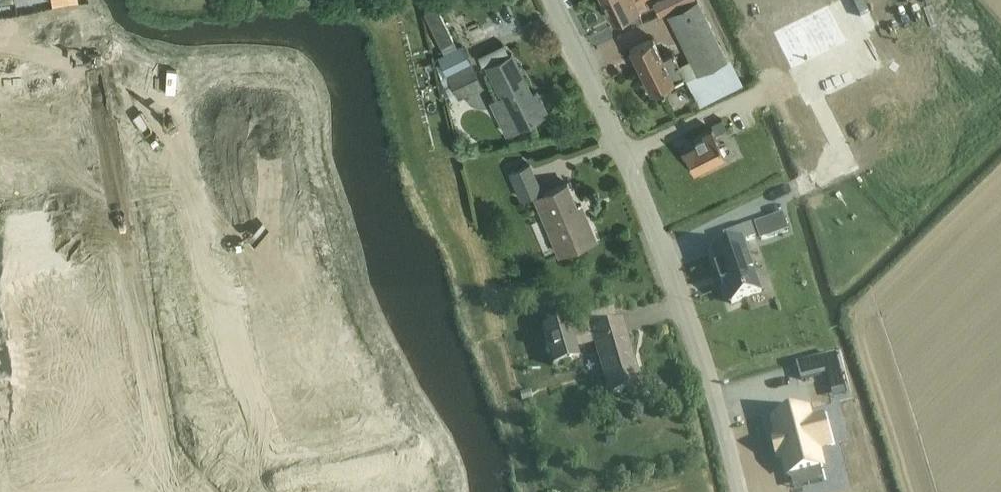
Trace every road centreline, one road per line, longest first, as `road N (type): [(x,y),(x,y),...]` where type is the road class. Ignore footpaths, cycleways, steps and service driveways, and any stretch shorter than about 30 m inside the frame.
road 1 (unclassified): [(738,491),(667,264),(552,0)]
road 2 (residential): [(0,36),(69,40),(139,85)]

